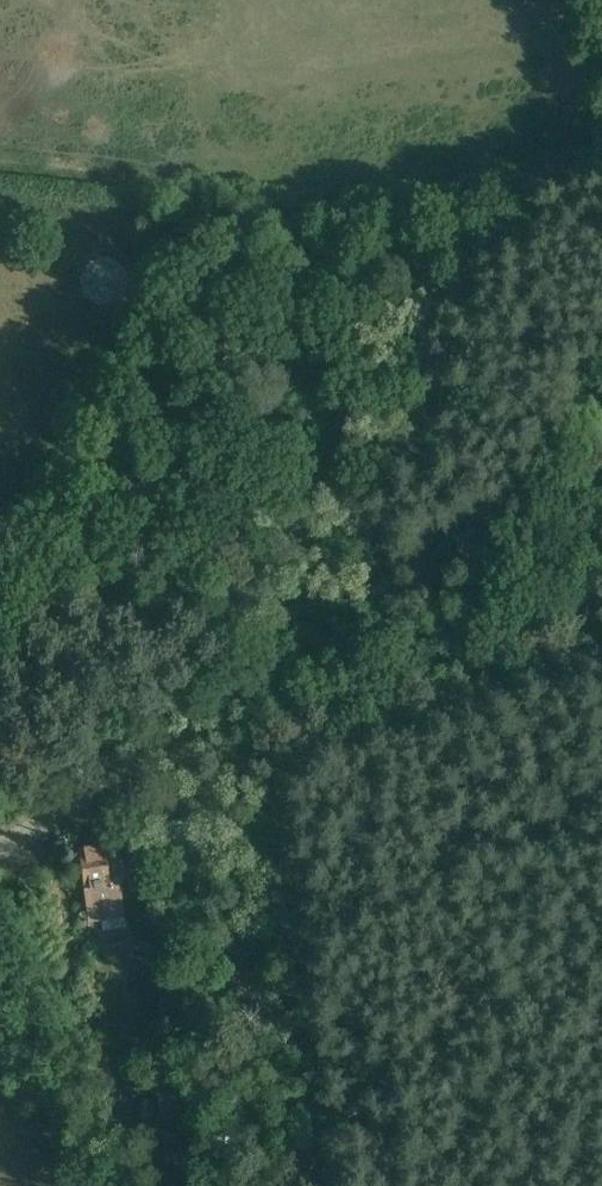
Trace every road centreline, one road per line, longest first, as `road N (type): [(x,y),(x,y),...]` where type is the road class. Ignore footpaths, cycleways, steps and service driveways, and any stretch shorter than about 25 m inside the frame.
road 1 (unclassified): [(601,359),(561,439),(457,560),(403,604),(0,848)]

